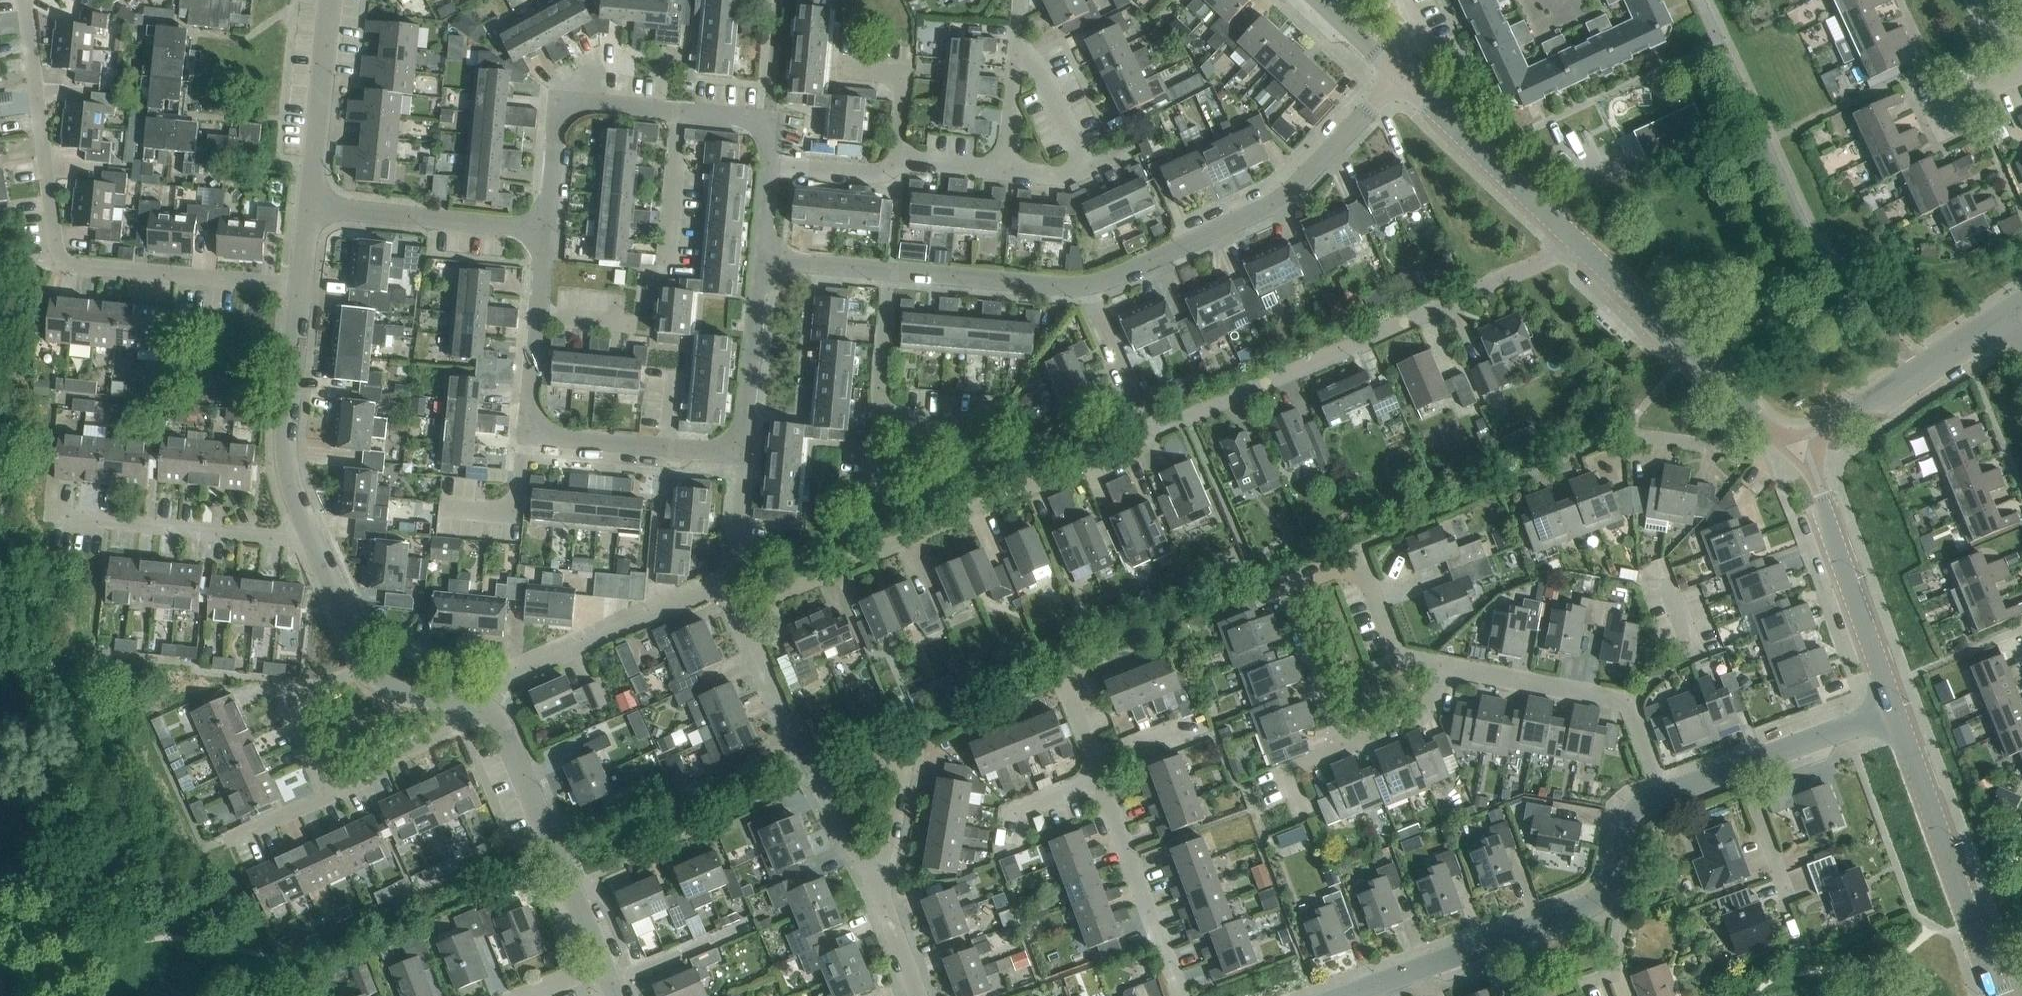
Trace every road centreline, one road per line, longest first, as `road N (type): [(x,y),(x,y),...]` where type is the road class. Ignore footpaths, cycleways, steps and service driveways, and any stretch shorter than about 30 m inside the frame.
road 1 (residential): [(300,285),(59,264),(27,0)]
road 2 (residential): [(1149,431),(1575,244)]
road 3 (residential): [(743,613),(1149,431)]
road 4 (residential): [(909,995),(885,913),(809,789),(743,613)]
road 5 (residential): [(542,226),(552,103),(773,121),(770,163)]
road 6 (residential): [(1331,744),(1281,597),(1351,565),(1386,632),(1447,672)]
road 7 (residential): [(1088,285),(1251,217),(1400,80)]
road 8 (residential): [(761,264),(1088,285)]
road 9 (unclassified): [(1801,453),(1575,244)]
road 10 (unclassified): [(1999,995),(1896,714)]
road 11 (residential): [(730,581),(469,699)]
road 12 (residential): [(1611,897),(1342,995)]
road 13 (residential): [(607,972),(494,714)]
road 14 (unclassified): [(1896,714),(1801,453)]
road 15 (residential): [(1801,453),(2020,303)]
road 16 (residential): [(55,515),(267,538),(305,525)]
road 17 (residential): [(305,525),(284,428),(300,285)]
road 18 (residential): [(770,163),(879,174),(899,156),(1003,170)]
road 19 (unclassified): [(1575,244),(1400,80)]
road 20 (residential): [(1180,995),(1098,774)]
road 21 (residential): [(542,226),(307,209)]
road 22 (residential): [(307,209),(330,0)]
road 23 (residential): [(323,801),(279,712),(373,667)]
road 24 (residential): [(323,801),(494,714)]
road 25 (residential): [(738,452),(761,264)]
road 26 (residential): [(1447,672),(1626,702)]
road 27 (residential): [(1003,170),(1019,0)]
road 28 (residential): [(1736,768),(1896,714)]
road 29 (residential): [(1149,431),(1088,285)]
road 30 (residential): [(373,667),(305,525)]
road 31 (residential): [(607,972),(626,975),(749,924)]
road 32 (residential): [(449,508),(517,514),(524,435)]
road 33 (residential): [(1331,744),(1382,730),(1424,703),(1447,672)]
road 34 (residential): [(524,435),(663,448)]
road 35 (residential): [(1002,849),(1010,808),(1098,774)]
road 36 (residential): [(1782,895),(1736,768)]
road 37 (residential): [(1131,147),(1059,175),(1003,170)]
road 38 (residential): [(730,581),(738,452)]
road 39 (residential): [(1611,897),(1617,834),(1632,808),(1659,793)]

